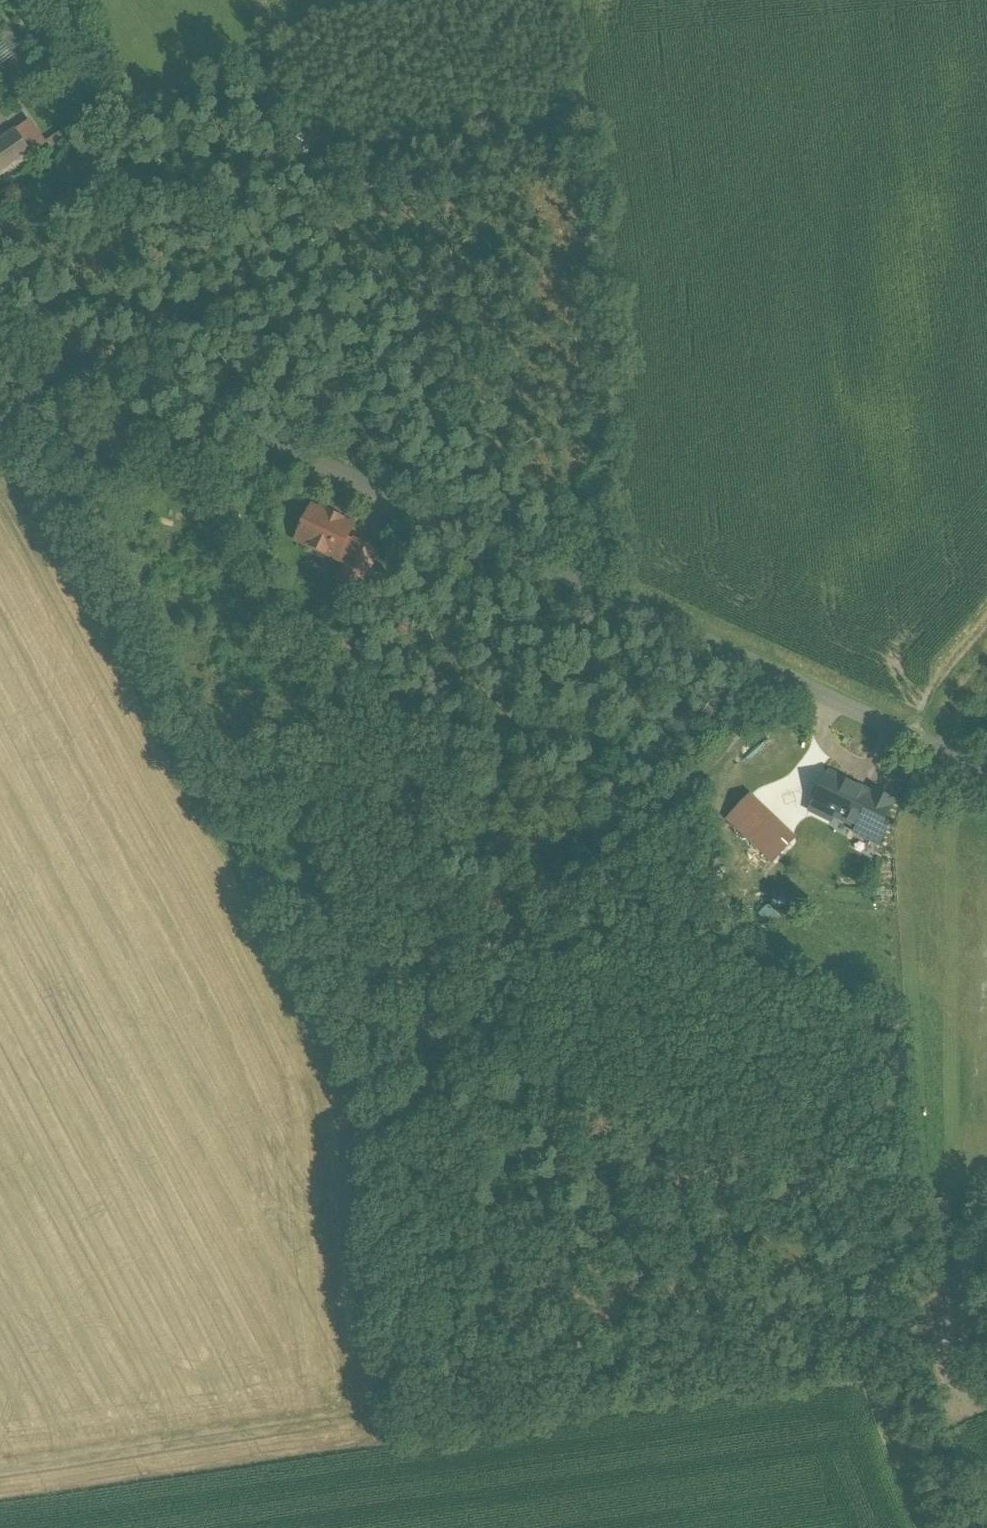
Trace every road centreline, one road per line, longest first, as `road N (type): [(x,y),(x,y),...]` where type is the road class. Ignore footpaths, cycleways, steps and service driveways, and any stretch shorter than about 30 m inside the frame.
road 1 (track): [(769,671),(726,748),(558,918),(512,987),(457,1170),(448,1344),(458,1367),(496,1395),(689,1375),(724,1349),(761,1285)]
road 2 (unclassified): [(0,313),(986,771)]

